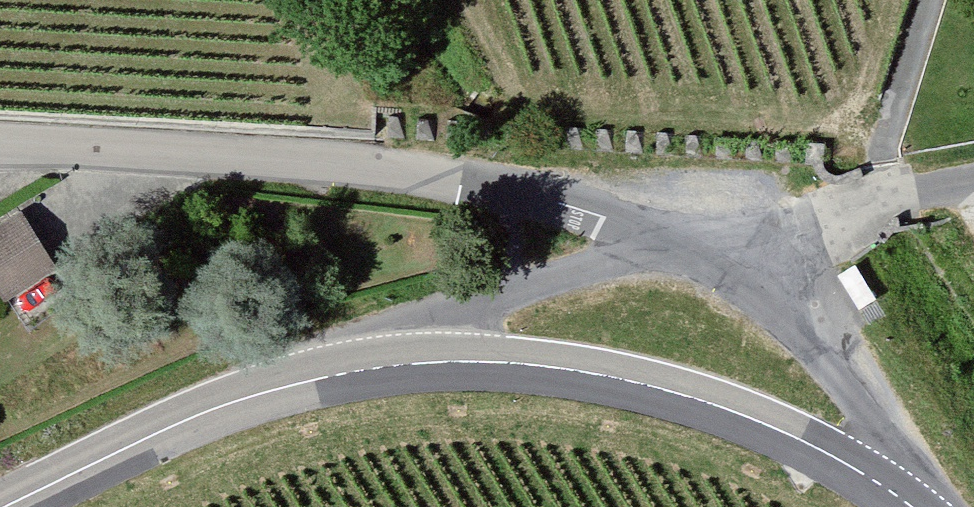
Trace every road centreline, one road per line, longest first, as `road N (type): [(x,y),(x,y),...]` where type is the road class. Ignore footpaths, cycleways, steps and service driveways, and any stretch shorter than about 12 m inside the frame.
road 1 (tertiary): [(370,370),(457,363),(589,373),(762,424),(906,506)]
road 2 (residential): [(0,144),(372,166),(504,182)]
road 3 (tertiary): [(11,506),(195,417),(370,370)]
road 4 (residential): [(695,237),(769,285),(825,350),(918,506)]
road 5 (residential): [(695,237),(918,194)]
road 6 (residential): [(504,182),(695,237)]
road 7 (residential): [(510,285),(695,237)]
road 8 (residential): [(370,370),(420,322),(510,285)]

